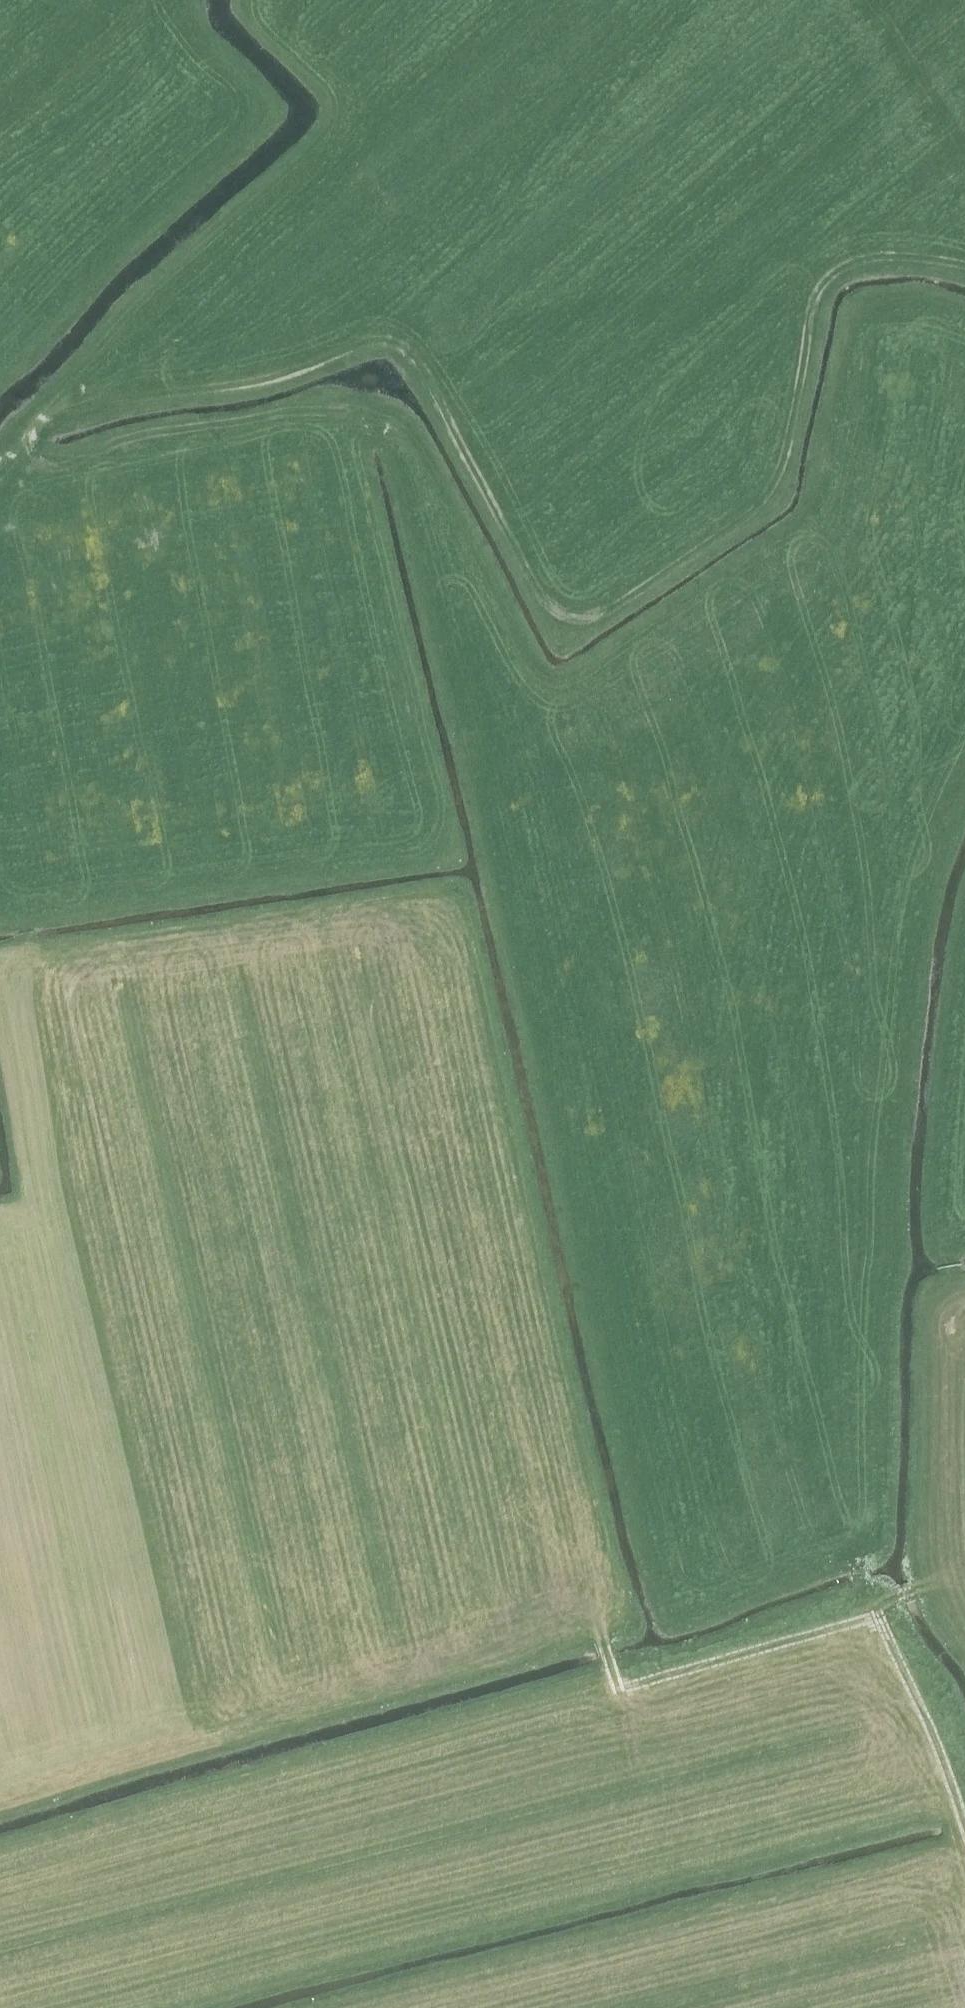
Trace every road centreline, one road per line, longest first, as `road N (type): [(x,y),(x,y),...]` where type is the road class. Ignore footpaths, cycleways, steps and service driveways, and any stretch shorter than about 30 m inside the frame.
road 1 (track): [(606,1647),(618,1689),(880,1616),(964,1826)]

